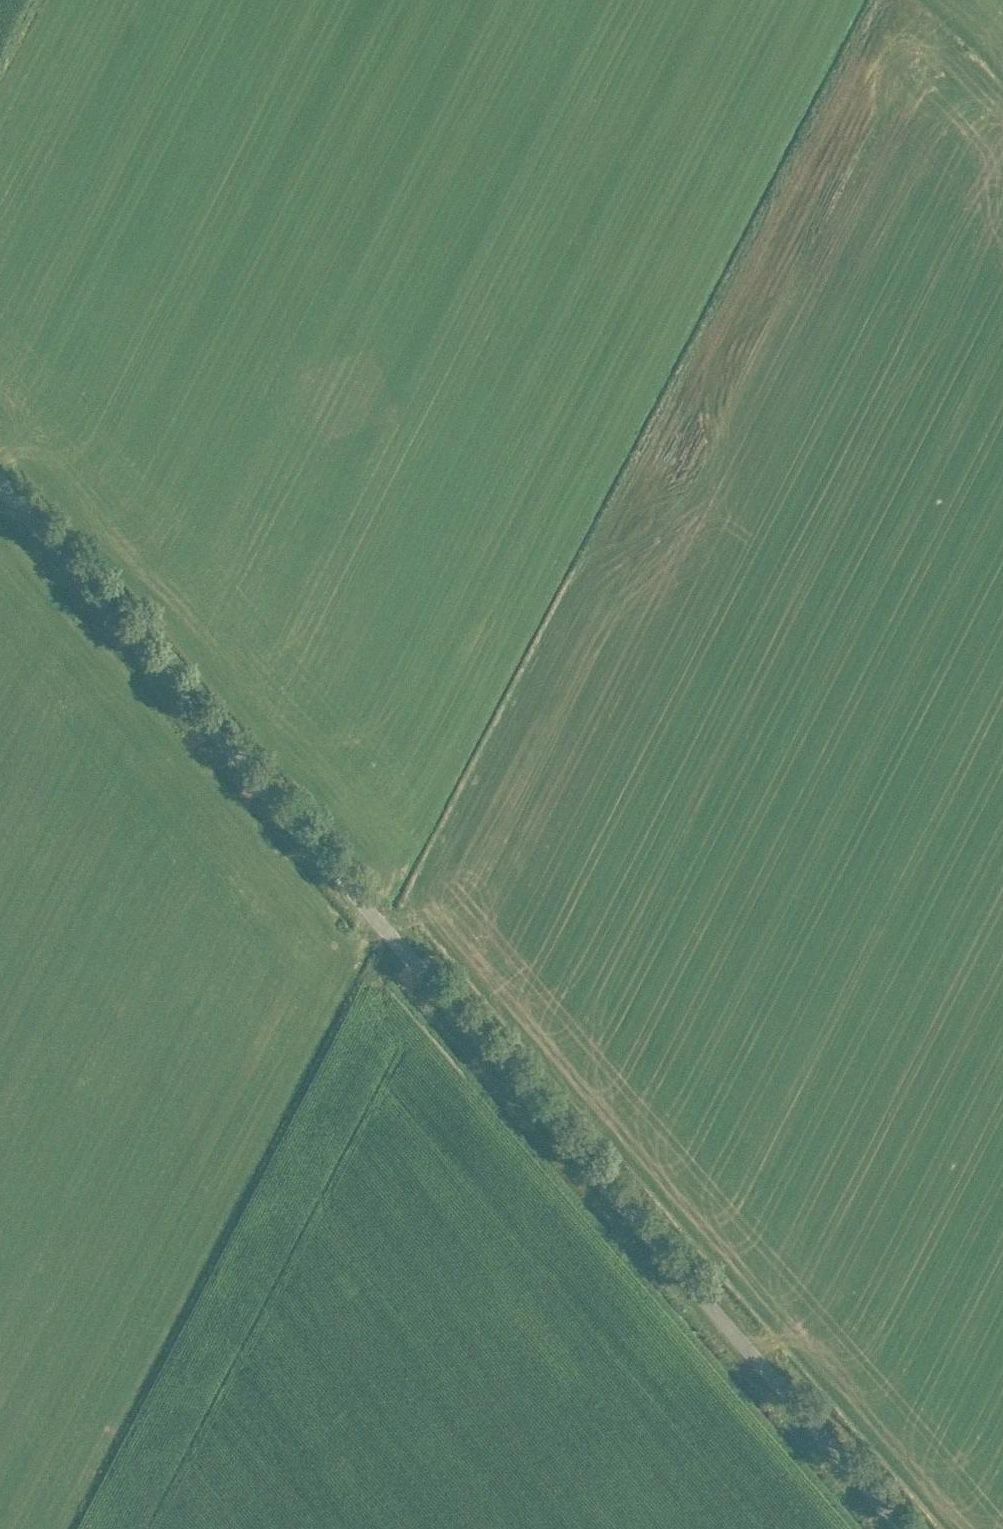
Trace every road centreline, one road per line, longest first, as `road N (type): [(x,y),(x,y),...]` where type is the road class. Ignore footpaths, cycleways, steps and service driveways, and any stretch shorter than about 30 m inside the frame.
road 1 (unclassified): [(904,1528),(0,481)]

